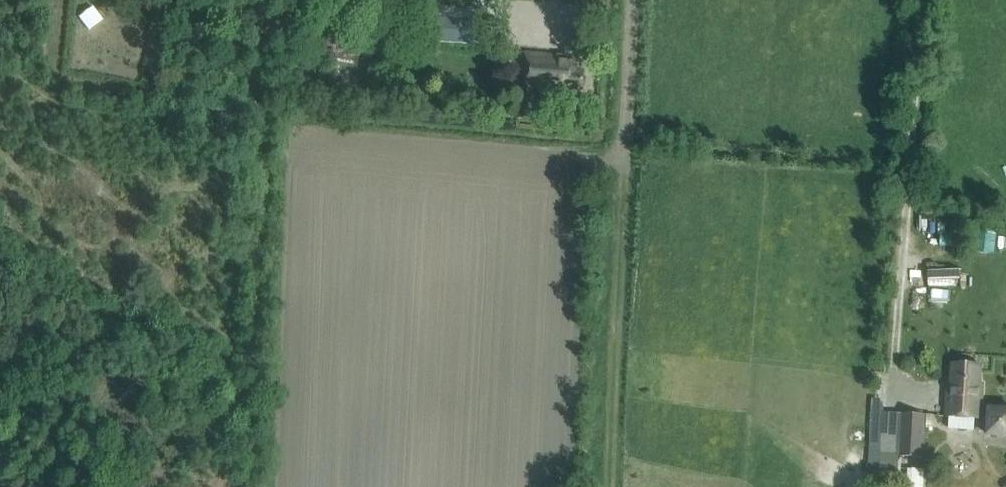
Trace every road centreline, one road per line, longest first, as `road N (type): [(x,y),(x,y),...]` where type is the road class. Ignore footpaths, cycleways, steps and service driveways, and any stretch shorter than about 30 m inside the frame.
road 1 (track): [(893,372),(917,0)]

